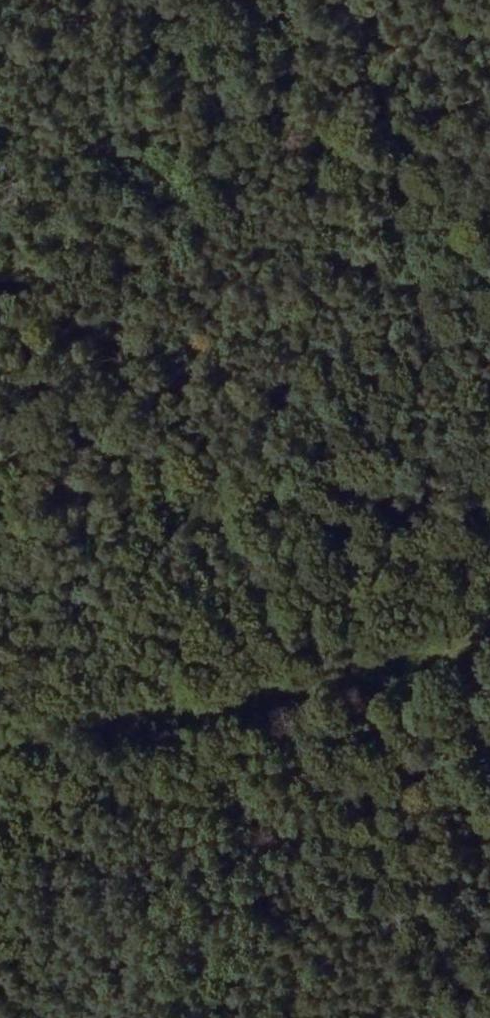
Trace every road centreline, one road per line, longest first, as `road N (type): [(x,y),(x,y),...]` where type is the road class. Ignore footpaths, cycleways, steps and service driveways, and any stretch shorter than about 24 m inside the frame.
road 1 (track): [(438,637),(489,747)]

